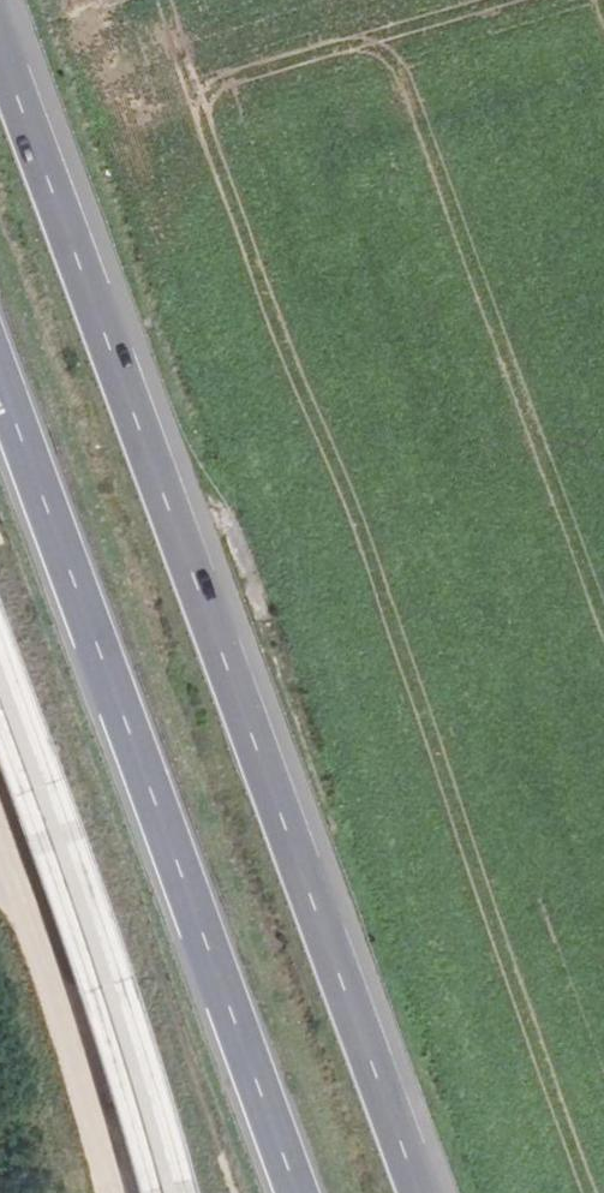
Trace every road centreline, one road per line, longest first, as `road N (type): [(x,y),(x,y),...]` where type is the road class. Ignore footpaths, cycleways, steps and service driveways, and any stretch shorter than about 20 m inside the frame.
road 1 (trunk): [(420,1192),(0,47)]
road 2 (trunk): [(0,391),(294,1192)]

